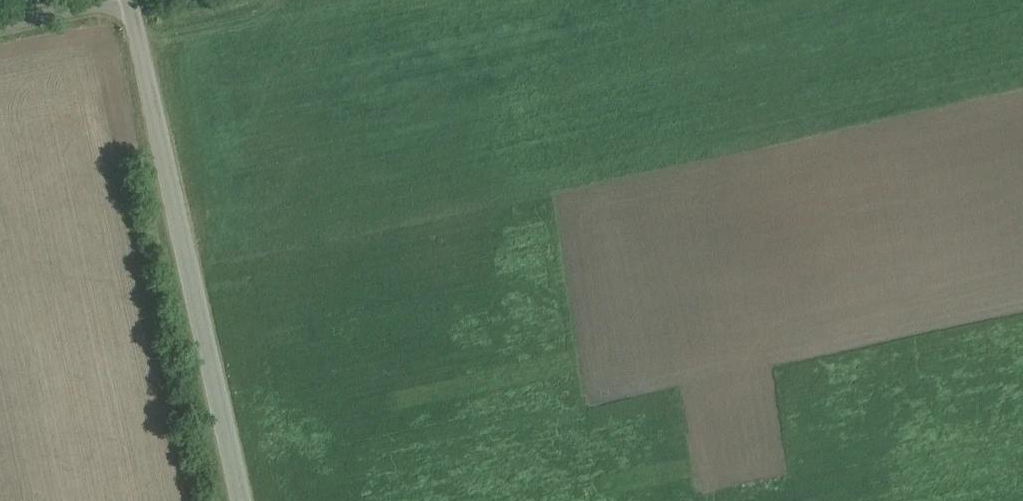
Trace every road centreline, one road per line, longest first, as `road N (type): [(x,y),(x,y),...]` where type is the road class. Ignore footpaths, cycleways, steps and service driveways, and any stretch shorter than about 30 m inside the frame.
road 1 (unclassified): [(243,500),(132,3)]
road 2 (unclassified): [(0,32),(132,3)]

